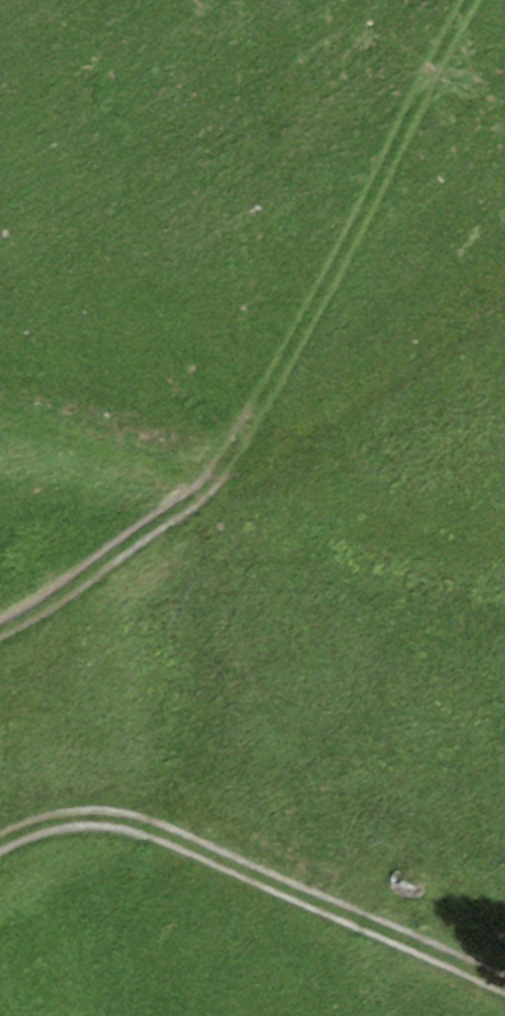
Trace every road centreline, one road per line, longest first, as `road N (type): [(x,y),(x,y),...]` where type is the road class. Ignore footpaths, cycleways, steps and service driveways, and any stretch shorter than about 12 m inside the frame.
road 1 (track): [(199,489),(251,433),(478,0)]
road 2 (track): [(504,977),(148,817),(87,810),(0,835)]
road 3 (track): [(0,621),(199,489)]
road 4 (track): [(199,489),(0,409)]

